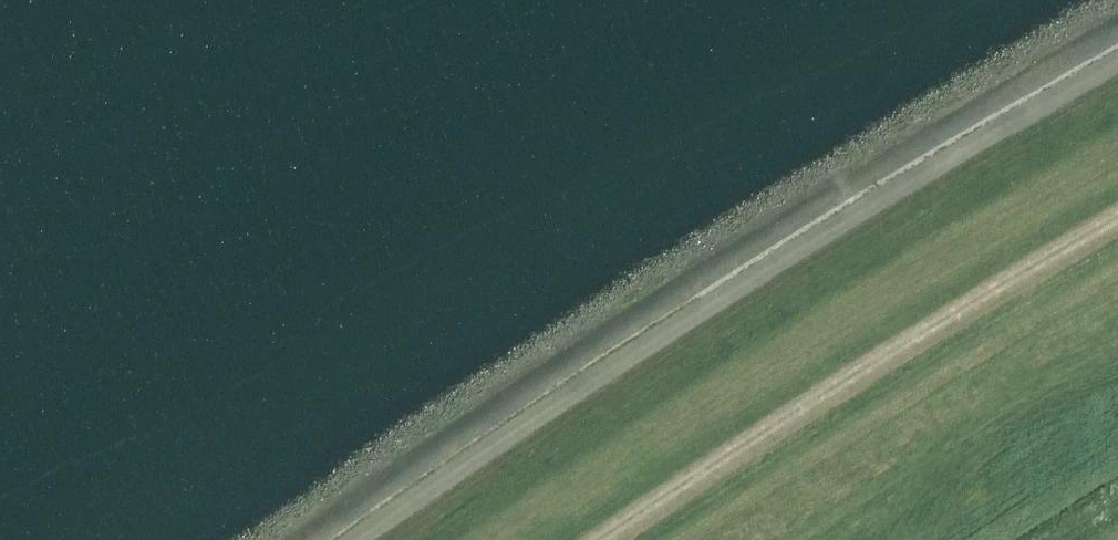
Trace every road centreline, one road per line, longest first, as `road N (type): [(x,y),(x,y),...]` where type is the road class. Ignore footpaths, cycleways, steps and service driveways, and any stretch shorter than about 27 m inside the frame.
road 1 (track): [(604,539),(1117,219)]

